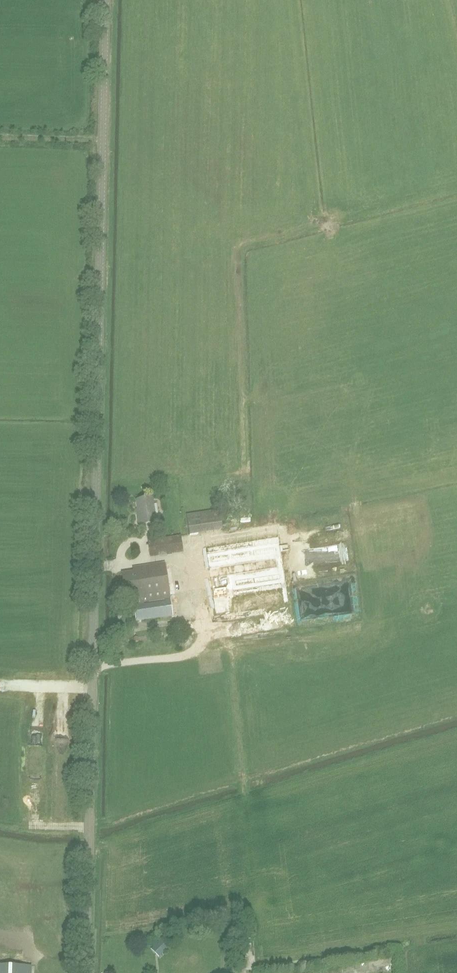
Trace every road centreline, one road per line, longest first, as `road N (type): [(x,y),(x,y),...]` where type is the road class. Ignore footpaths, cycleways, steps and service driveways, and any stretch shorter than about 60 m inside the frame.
road 1 (unclassified): [(85,972),(107,0)]

